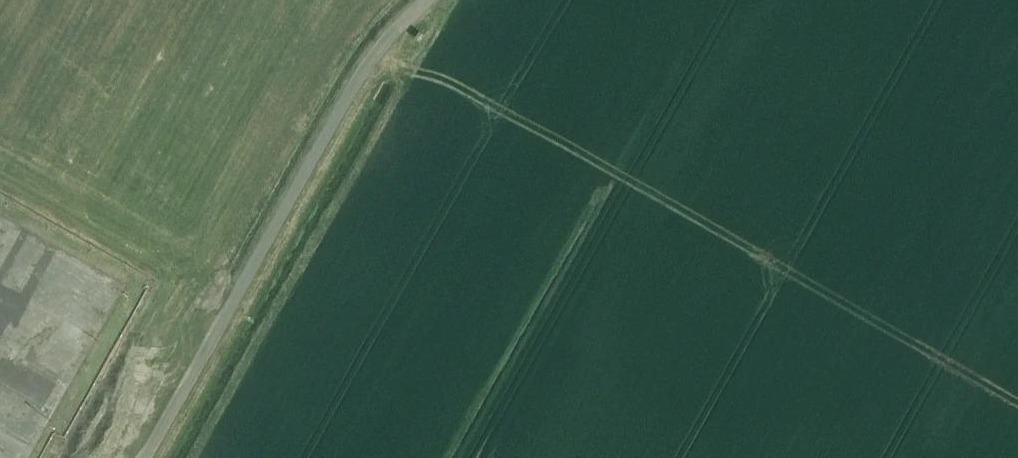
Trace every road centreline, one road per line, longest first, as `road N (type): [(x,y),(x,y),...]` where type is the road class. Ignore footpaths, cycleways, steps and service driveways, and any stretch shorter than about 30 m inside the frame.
road 1 (unclassified): [(145,457),(353,87),(425,0)]

